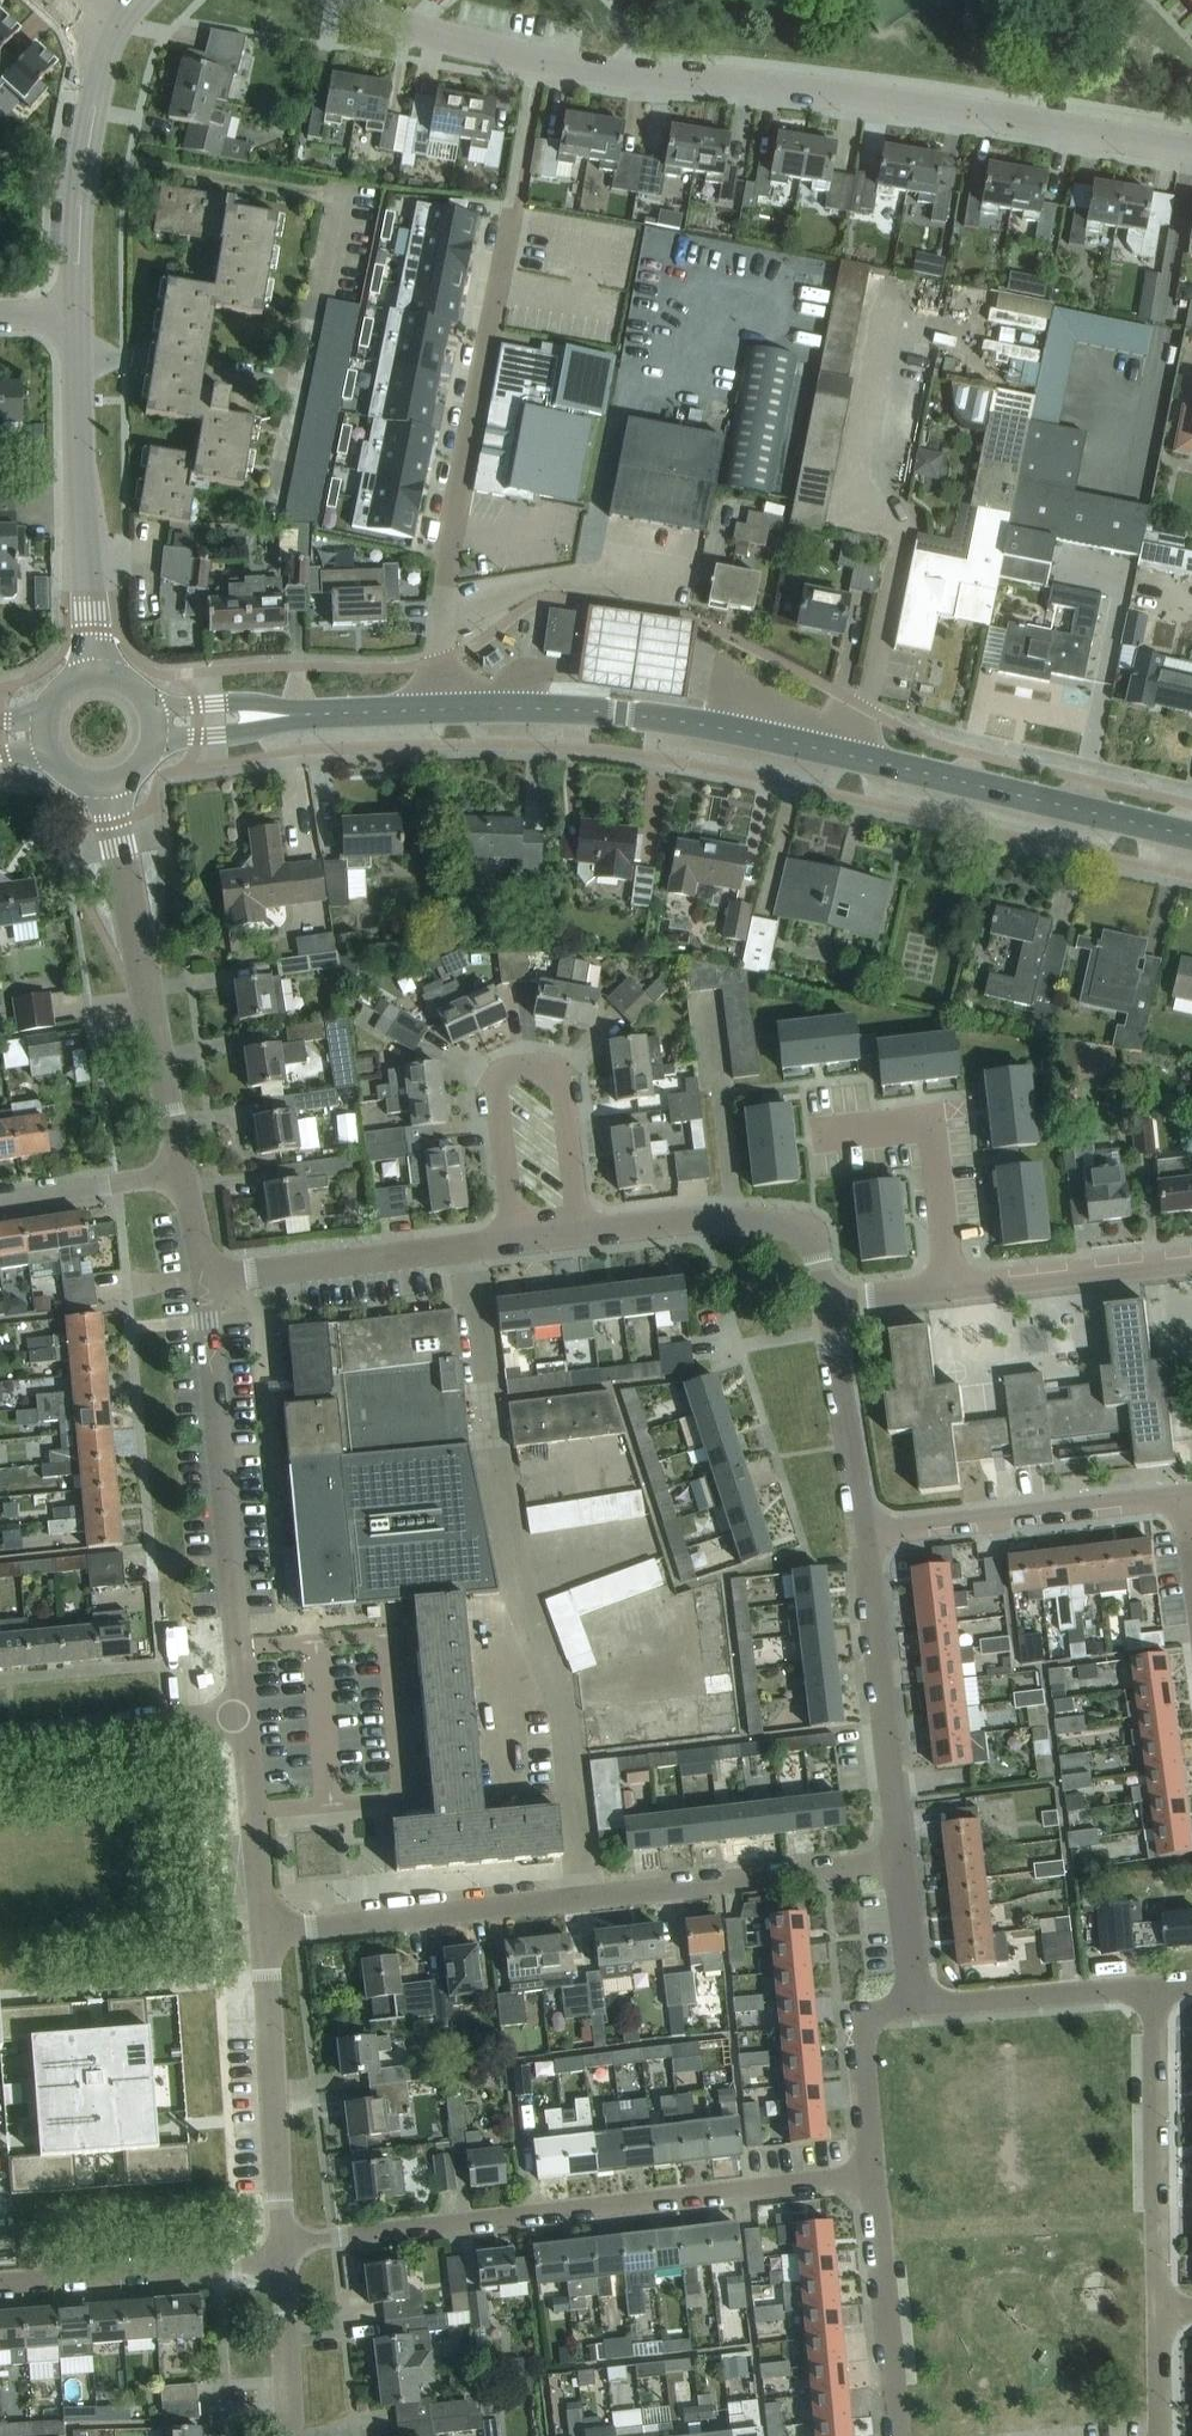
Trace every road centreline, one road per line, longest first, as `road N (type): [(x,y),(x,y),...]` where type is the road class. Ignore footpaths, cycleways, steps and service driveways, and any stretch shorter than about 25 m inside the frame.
road 1 (residential): [(1191,146),(860,97),(599,70),(471,42),(360,0)]
road 2 (tertiary): [(1191,839),(716,727),(440,709)]
road 3 (residential): [(590,1892),(562,1689),(519,1573),(495,1474),(470,1246)]
road 4 (residential): [(283,2244),(872,2178)]
road 5 (residential): [(440,709),(443,574),(509,212)]
road 6 (residential): [(243,1717),(205,1281)]
road 7 (residential): [(578,1233),(563,1097),(539,1074),(510,1089),(506,1106),(518,1240)]
road 8 (residential): [(590,1892),(261,1940)]
road 9 (residential): [(901,1857),(867,1536)]
road 10 (residential): [(1162,2307),(1156,1986)]
road 11 (residential): [(1183,1498),(867,1536)]
road 12 (residential): [(901,1857),(590,1892)]
road 13 (residential): [(283,2244),(261,1940)]
road 14 (residential): [(284,2265),(0,2285)]
road 15 (residential): [(948,1290),(931,1122),(817,1135)]
road 16 (tertiary): [(440,709),(159,724)]
road 17 (residential): [(76,313),(80,150),(103,43)]
road 18 (residential): [(205,1281),(470,1246)]
road 19 (residential): [(896,2435),(872,2178)]
road 20 (residential): [(84,564),(76,313)]
road 21 (residential): [(948,1290),(1191,1262)]
road 22 (unclassified): [(243,1717),(0,1743)]
road 23 (residential): [(914,2006),(1156,1986)]
road 24 (residential): [(867,1536),(831,1306)]
road 25 (residential): [(261,1940),(243,1717)]
road 26 (residential): [(735,1219),(709,1008)]
road 27 (residential): [(872,2178),(862,2040),(878,2014),(914,2006)]
road 28 (unclassified): [(146,988),(108,794)]
road 29 (residential): [(182,1172),(146,988)]
road 30 (residential): [(182,1172),(0,1200)]
road 31 (residential): [(294,2435),(284,2265)]
road 32 (residential): [(578,1233),(735,1219)]
road 33 (residential): [(735,1219),(806,1232),(820,1248),(831,1306)]
road 34 (residential): [(914,2006),(901,1857)]
road 35 (residential): [(1163,2435),(1162,2307)]

